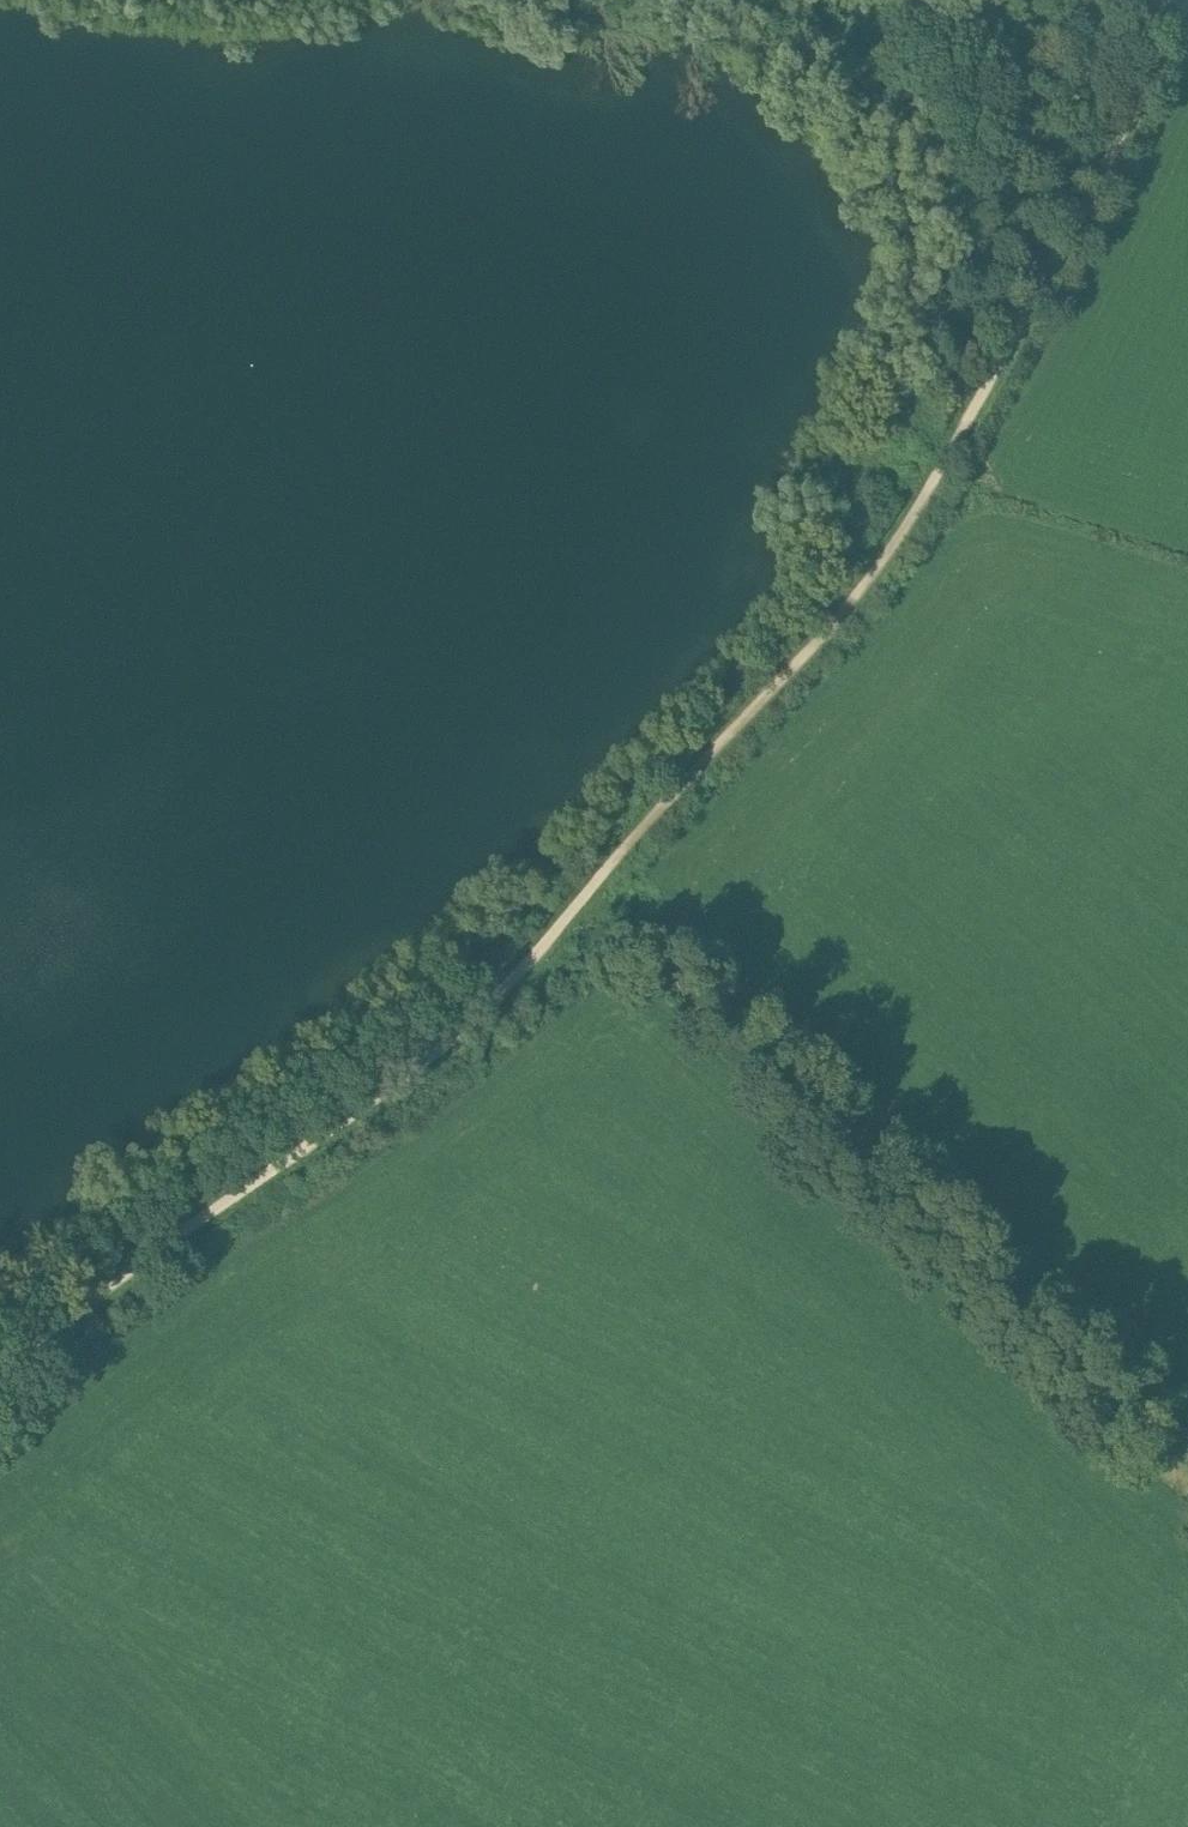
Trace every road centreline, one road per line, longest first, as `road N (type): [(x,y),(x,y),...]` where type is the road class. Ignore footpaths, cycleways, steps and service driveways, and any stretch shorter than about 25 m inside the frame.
road 1 (track): [(1187,1471),(639,934),(566,915)]

